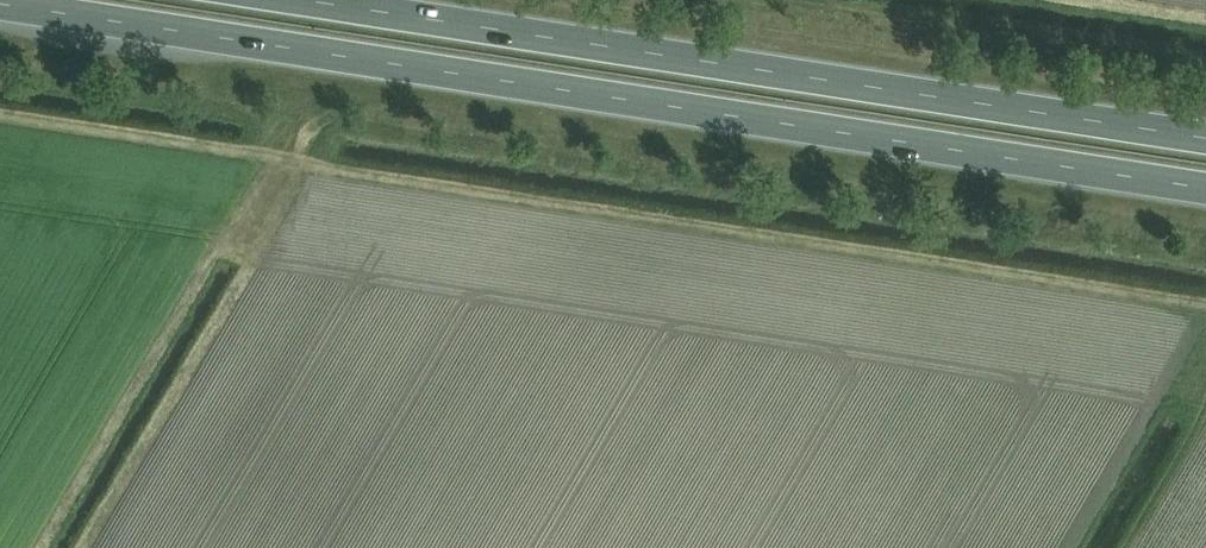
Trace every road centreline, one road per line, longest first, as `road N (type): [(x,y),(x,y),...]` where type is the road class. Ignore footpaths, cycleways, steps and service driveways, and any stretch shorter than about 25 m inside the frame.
road 1 (trunk): [(4,0),(1205,187)]
road 2 (trunk): [(1205,134),(330,0)]

